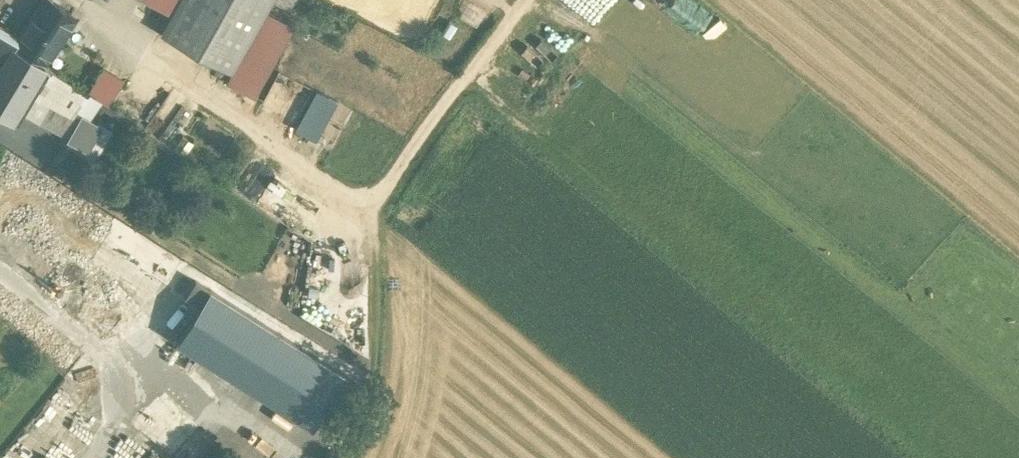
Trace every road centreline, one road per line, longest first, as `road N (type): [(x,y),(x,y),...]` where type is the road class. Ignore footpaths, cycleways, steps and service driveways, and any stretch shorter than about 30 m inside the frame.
road 1 (track): [(380,198),(356,204),(144,59)]
road 2 (track): [(380,198),(381,342),(349,457)]
road 3 (track): [(524,0),(380,198)]

